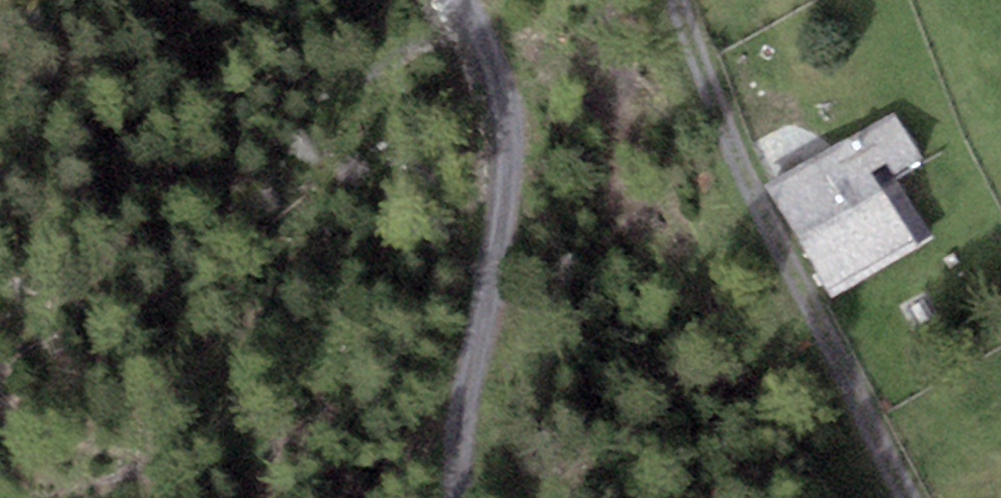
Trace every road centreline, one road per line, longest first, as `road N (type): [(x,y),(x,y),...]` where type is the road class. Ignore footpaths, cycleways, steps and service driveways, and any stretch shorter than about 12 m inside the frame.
road 1 (track): [(684,0),(739,165),(908,497)]
road 2 (track): [(460,497),(453,439),(513,220),(509,107),(462,0)]

